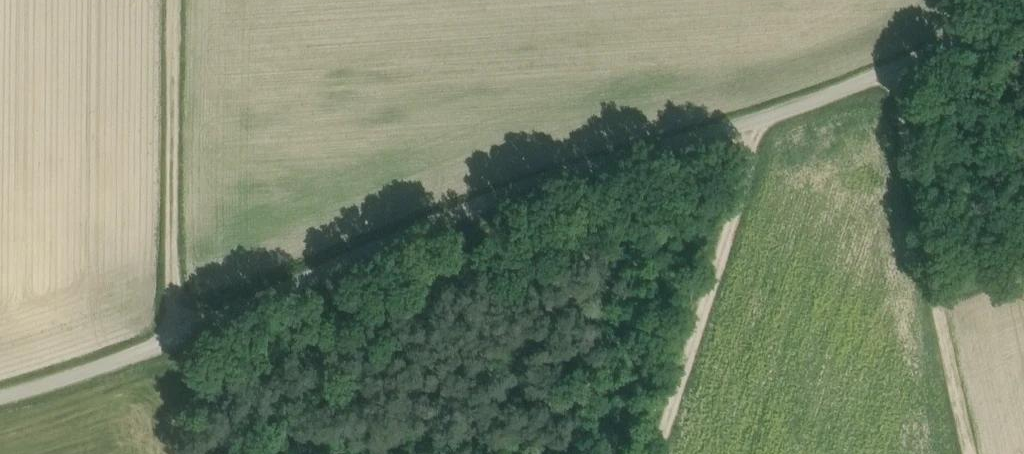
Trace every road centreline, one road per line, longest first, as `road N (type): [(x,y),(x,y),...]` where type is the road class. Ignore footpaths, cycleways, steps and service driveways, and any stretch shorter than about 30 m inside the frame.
road 1 (unclassified): [(0,399),(79,376),(551,168),(809,103),(1023,15)]
road 2 (track): [(904,64),(916,175),(982,453)]
road 3 (track): [(772,115),(658,453)]
road 4 (track): [(180,0),(180,332)]

